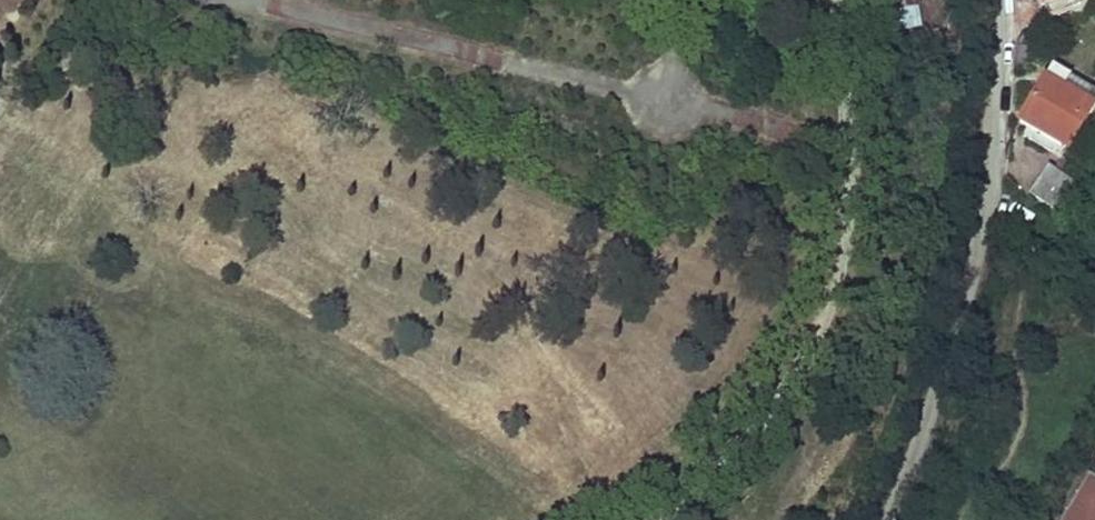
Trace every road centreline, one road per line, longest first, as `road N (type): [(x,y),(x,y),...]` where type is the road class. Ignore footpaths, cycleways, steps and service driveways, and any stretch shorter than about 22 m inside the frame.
road 1 (residential): [(997,0),(975,257),(885,519)]

